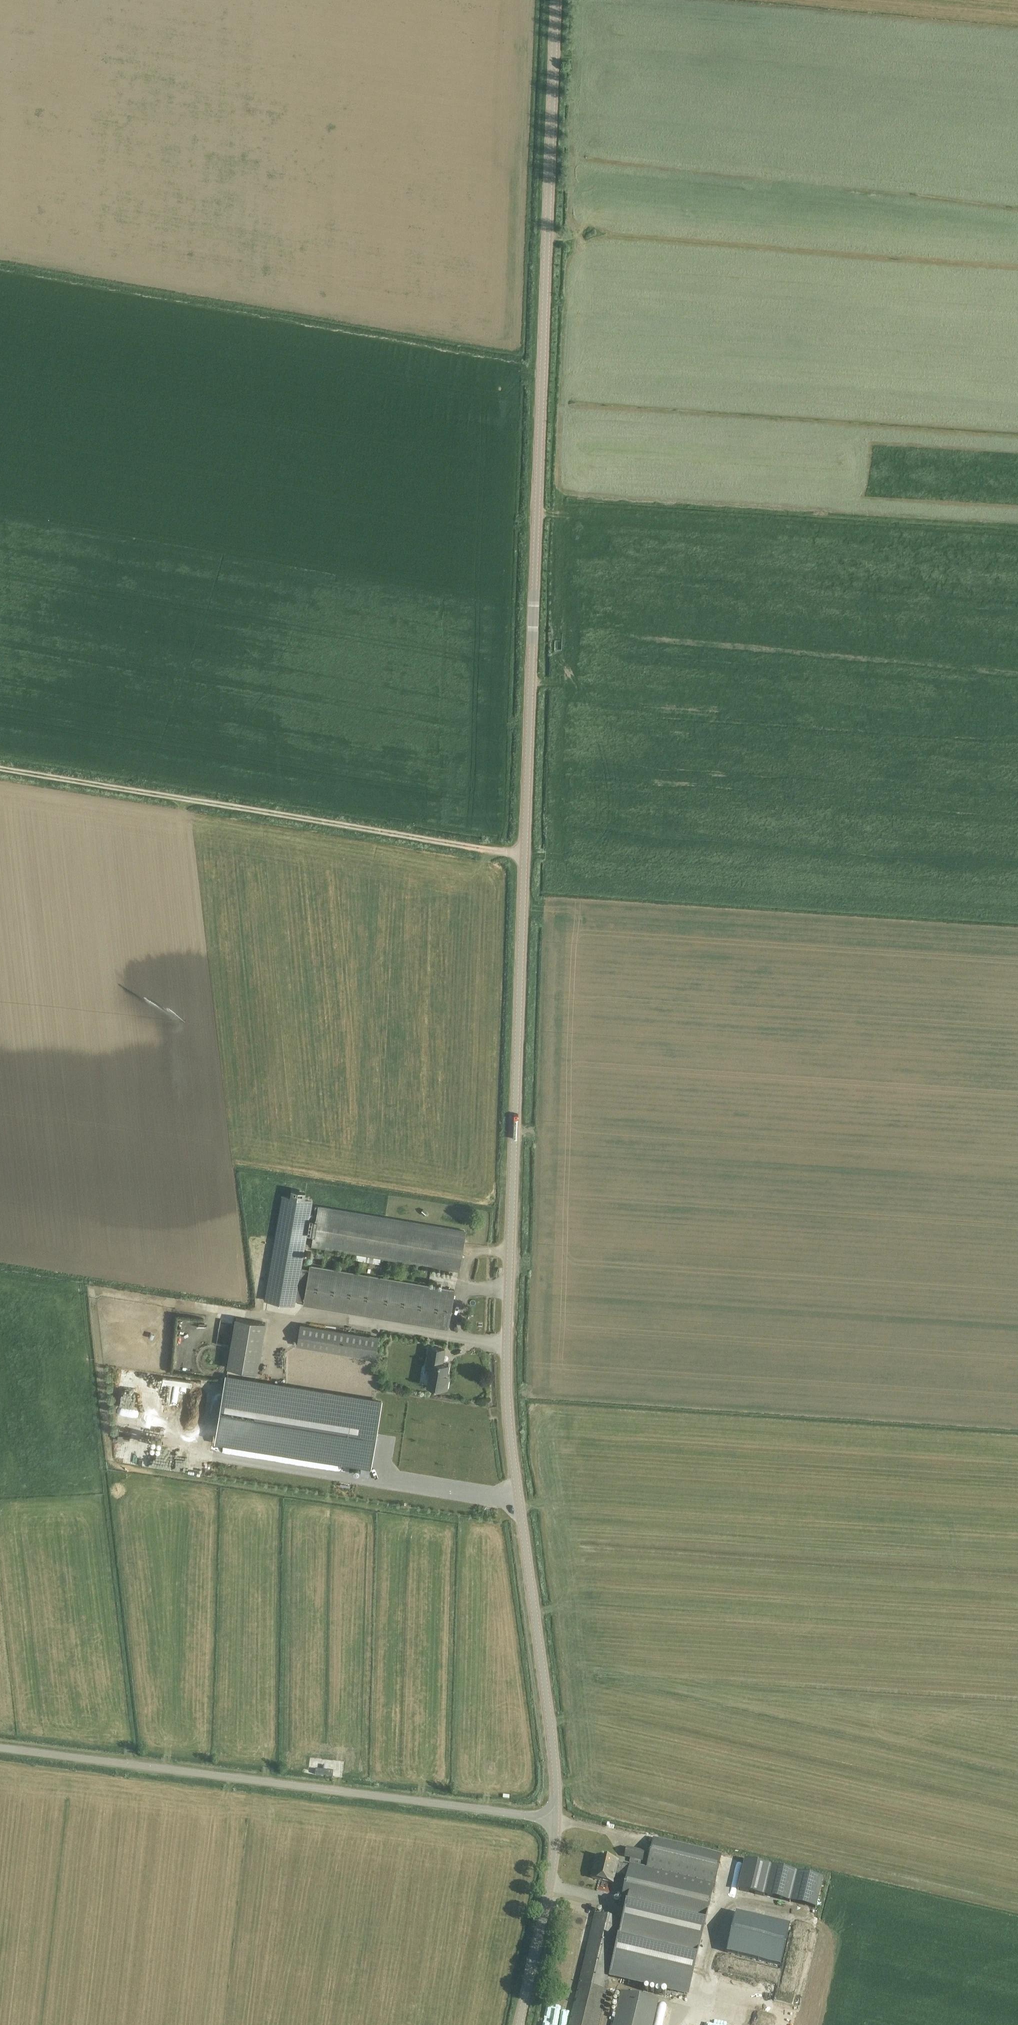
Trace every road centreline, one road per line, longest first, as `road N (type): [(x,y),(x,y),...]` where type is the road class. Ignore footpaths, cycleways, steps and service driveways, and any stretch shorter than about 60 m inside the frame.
road 1 (unclassified): [(555,1819),(558,1730),(506,1376),(556,0)]
road 2 (unclassified): [(555,1819),(0,1753)]
road 3 (track): [(523,857),(0,766)]
road 4 (unclassified): [(519,2024),(555,1819)]

